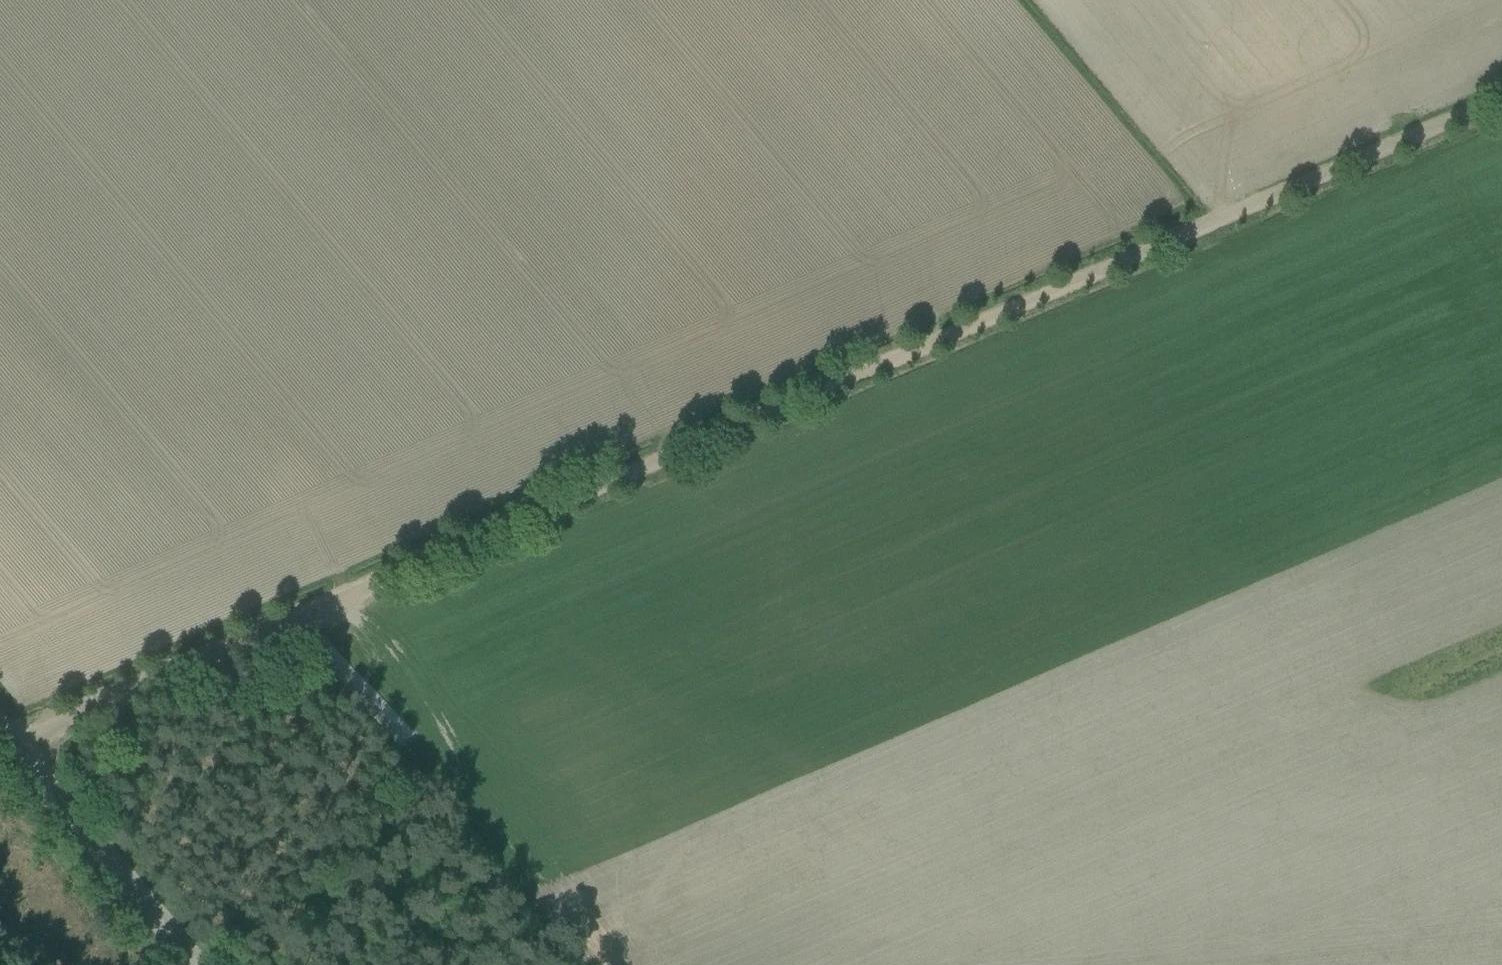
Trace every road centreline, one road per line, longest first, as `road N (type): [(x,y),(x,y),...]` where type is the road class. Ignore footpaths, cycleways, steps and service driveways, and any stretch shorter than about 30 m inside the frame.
road 1 (track): [(0,749),(1501,98)]
road 2 (unclassified): [(198,964),(0,728)]

